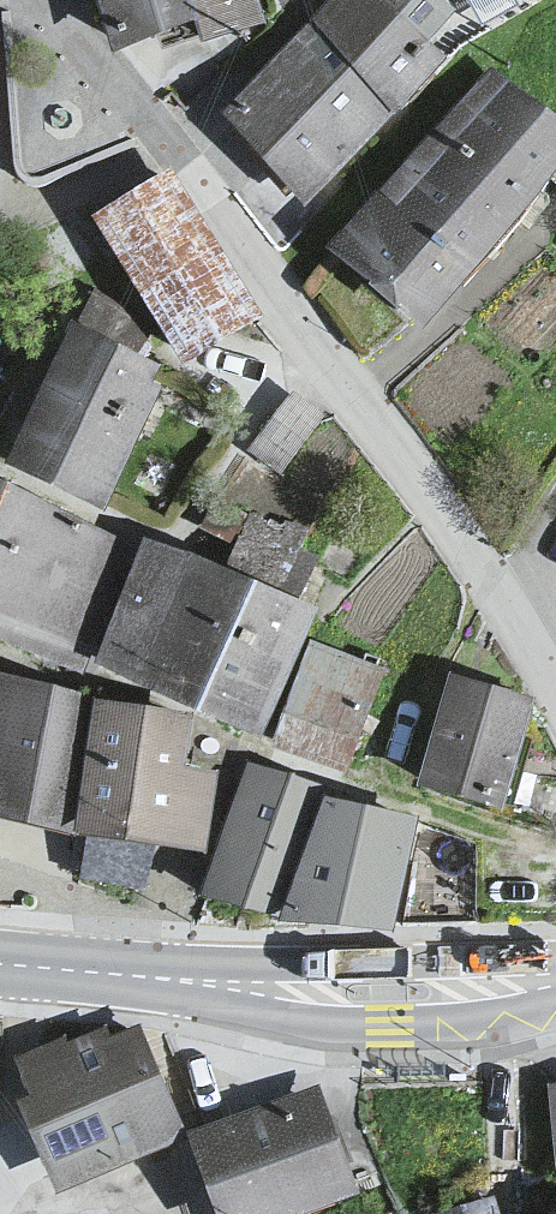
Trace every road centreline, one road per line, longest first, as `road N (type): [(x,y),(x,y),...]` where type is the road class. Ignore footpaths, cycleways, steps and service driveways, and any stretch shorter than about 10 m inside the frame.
road 1 (residential): [(555,714),(174,143)]
road 2 (tertiary): [(0,965),(272,990),(391,992),(555,980)]
road 3 (residential): [(174,143),(40,0)]
road 4 (residential): [(0,216),(174,143)]

